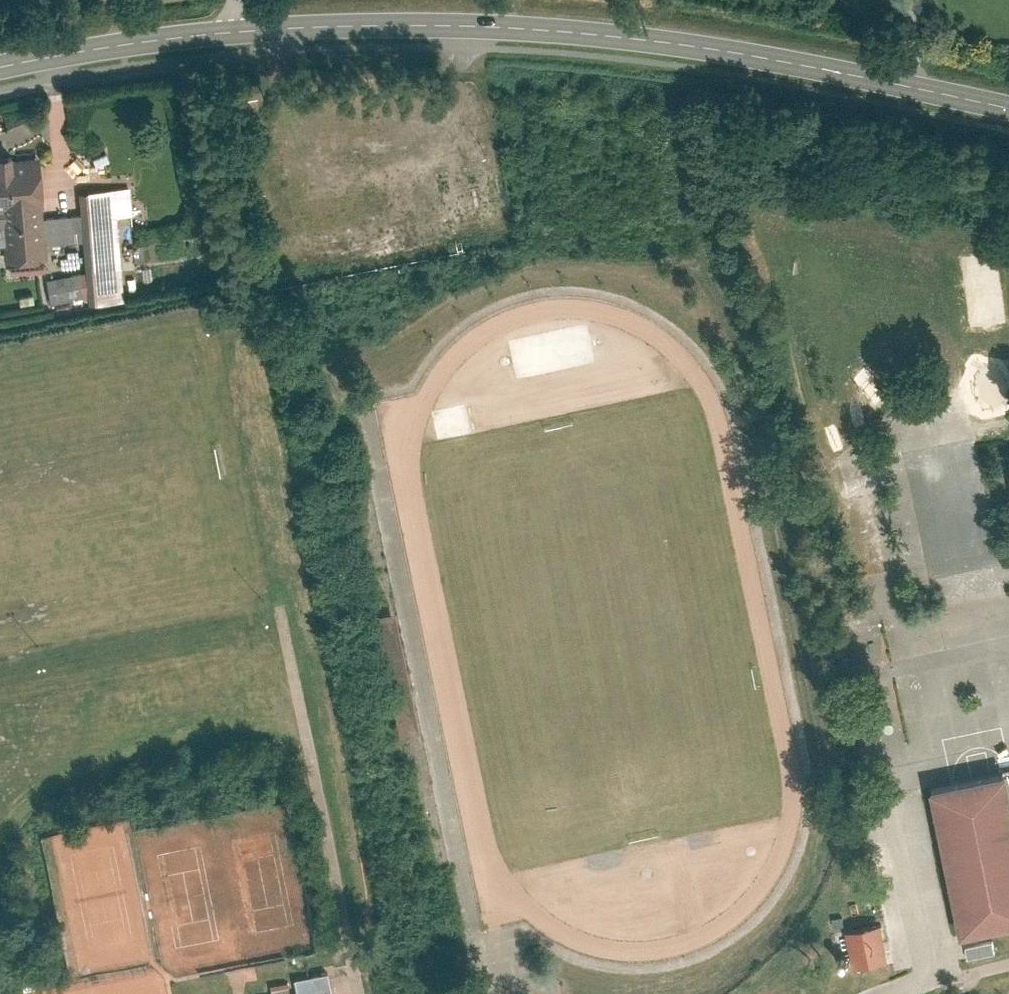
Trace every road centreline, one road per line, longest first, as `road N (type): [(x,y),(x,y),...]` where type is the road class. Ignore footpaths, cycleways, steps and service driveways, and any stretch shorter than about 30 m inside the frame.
road 1 (secondary): [(1008,107),(613,32),(463,23),(239,28),(0,64)]
road 2 (residential): [(894,993),(926,968),(893,818)]

